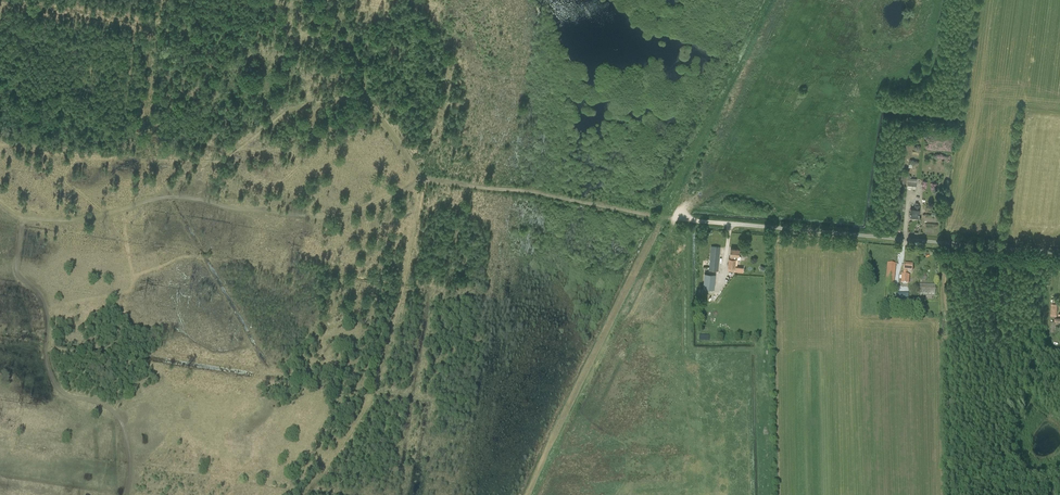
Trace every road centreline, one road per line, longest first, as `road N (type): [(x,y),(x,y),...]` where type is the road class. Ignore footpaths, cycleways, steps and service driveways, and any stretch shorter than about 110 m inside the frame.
road 1 (track): [(125,494),(129,459),(117,419),(64,394),(49,370),(43,304),(15,272),(24,219),(89,219),(179,198),(326,218),(420,181),(666,218)]
road 2 (unclassified): [(1059,252),(720,223)]
road 3 (track): [(529,494),(666,218)]
road 4 (track): [(666,218),(769,0)]
road 5 (track): [(420,181),(374,112),(334,0)]

